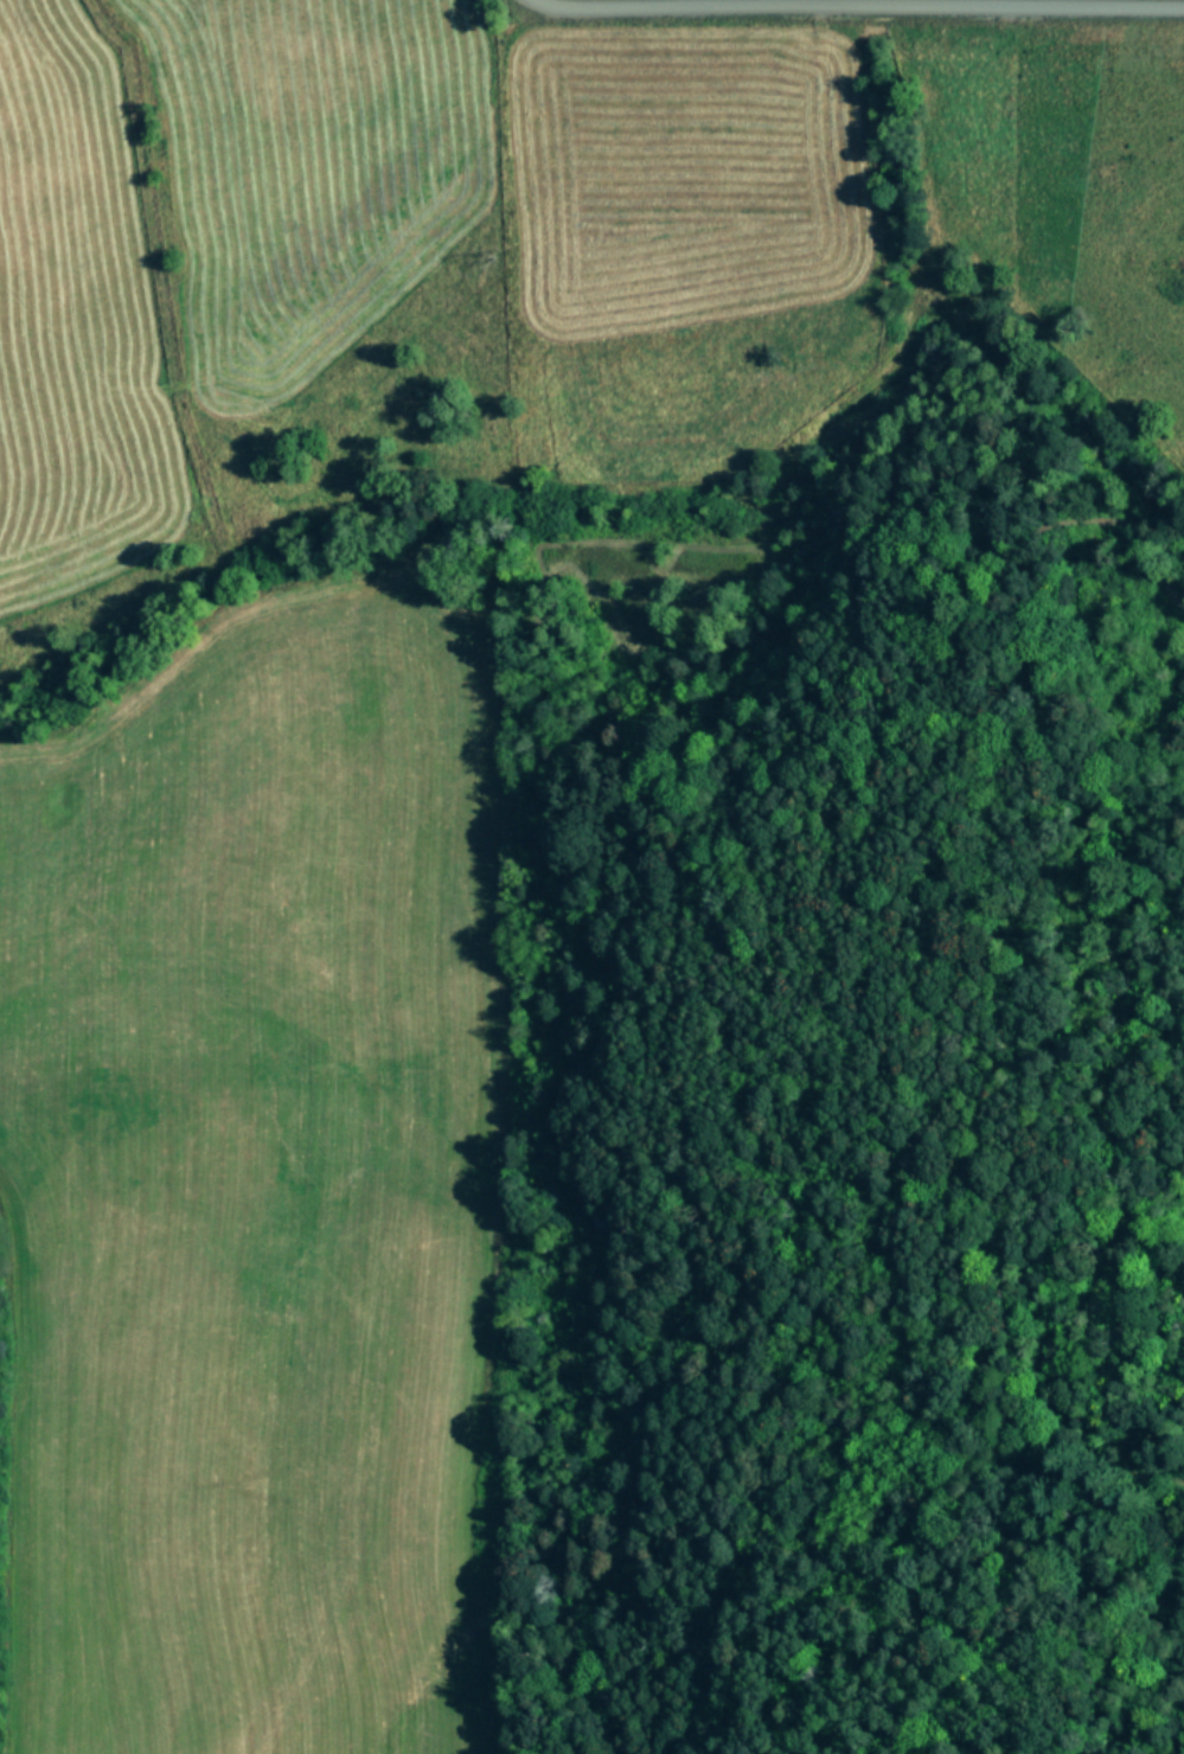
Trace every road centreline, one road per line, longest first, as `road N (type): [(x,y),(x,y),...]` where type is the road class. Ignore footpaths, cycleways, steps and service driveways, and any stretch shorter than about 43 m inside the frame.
road 1 (residential): [(1183,4),(525,0)]

